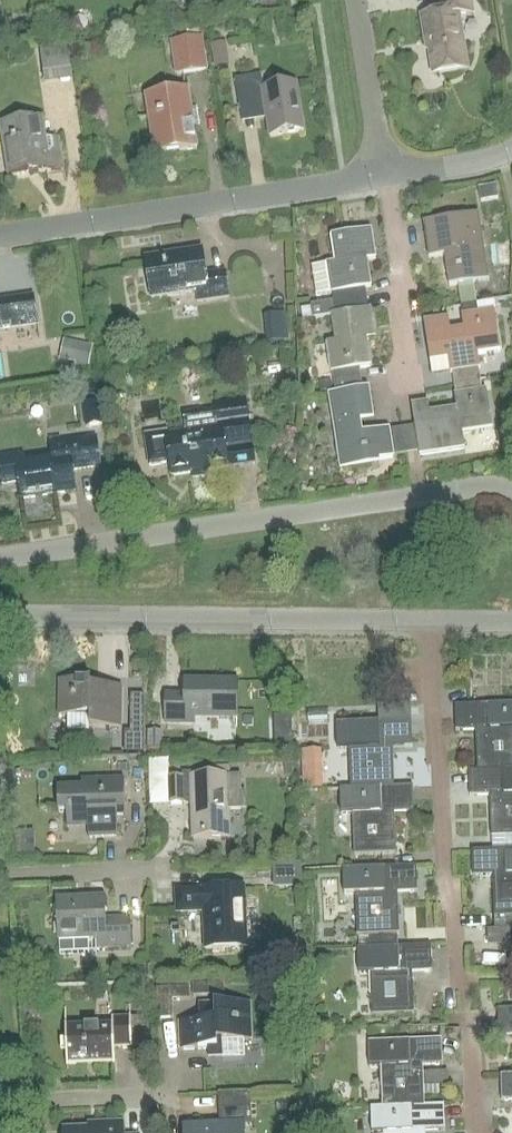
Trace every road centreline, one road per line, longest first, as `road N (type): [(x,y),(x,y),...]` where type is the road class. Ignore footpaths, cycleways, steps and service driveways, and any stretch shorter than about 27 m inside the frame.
road 1 (residential): [(511,490),(484,487),(0,561)]
road 2 (residential): [(430,624),(0,615)]
road 3 (residential): [(0,240),(390,179)]
road 4 (residential): [(430,624),(461,982)]
road 5 (residential): [(406,379),(404,268),(390,179)]
road 6 (residential): [(360,0),(390,179)]
road 7 (residential): [(0,1104),(176,1100)]
road 8 (residential): [(0,881),(171,875)]
road 9 (residential): [(390,179),(511,155)]
road 10 (residential): [(479,1132),(466,1014)]

